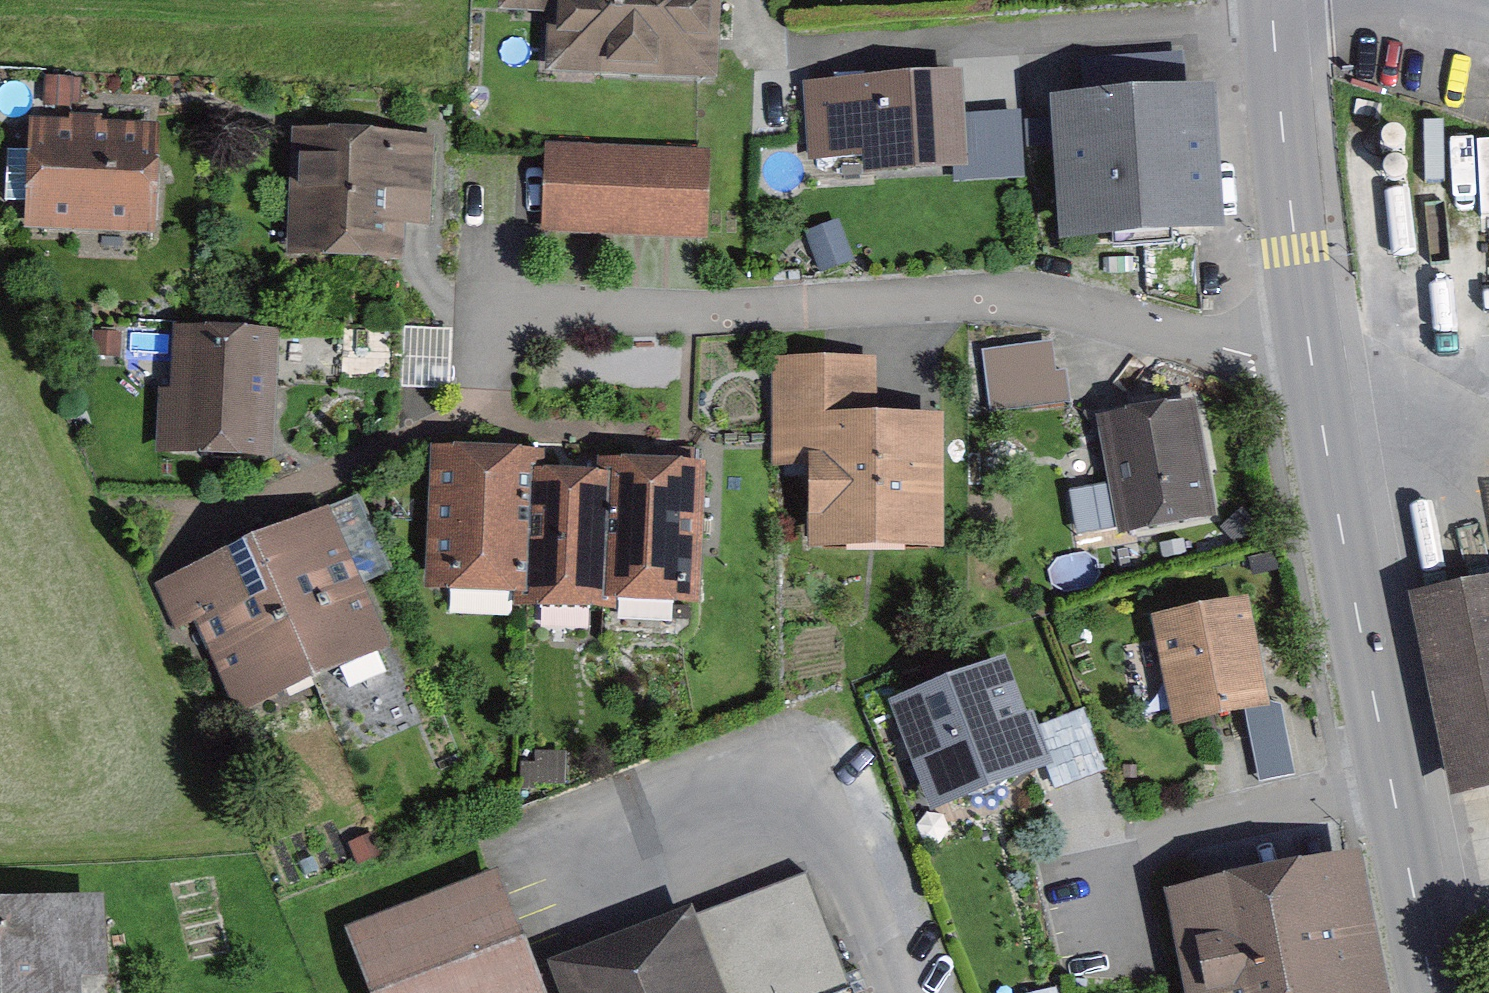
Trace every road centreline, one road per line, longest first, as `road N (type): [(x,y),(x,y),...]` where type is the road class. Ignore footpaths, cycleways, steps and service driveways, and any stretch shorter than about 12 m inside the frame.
road 1 (residential): [(480,323),(966,298),(1142,336),(1312,389)]
road 2 (secondary): [(1312,389),(1431,992)]
road 3 (secondary): [(1267,0),(1273,125),(1312,389)]

